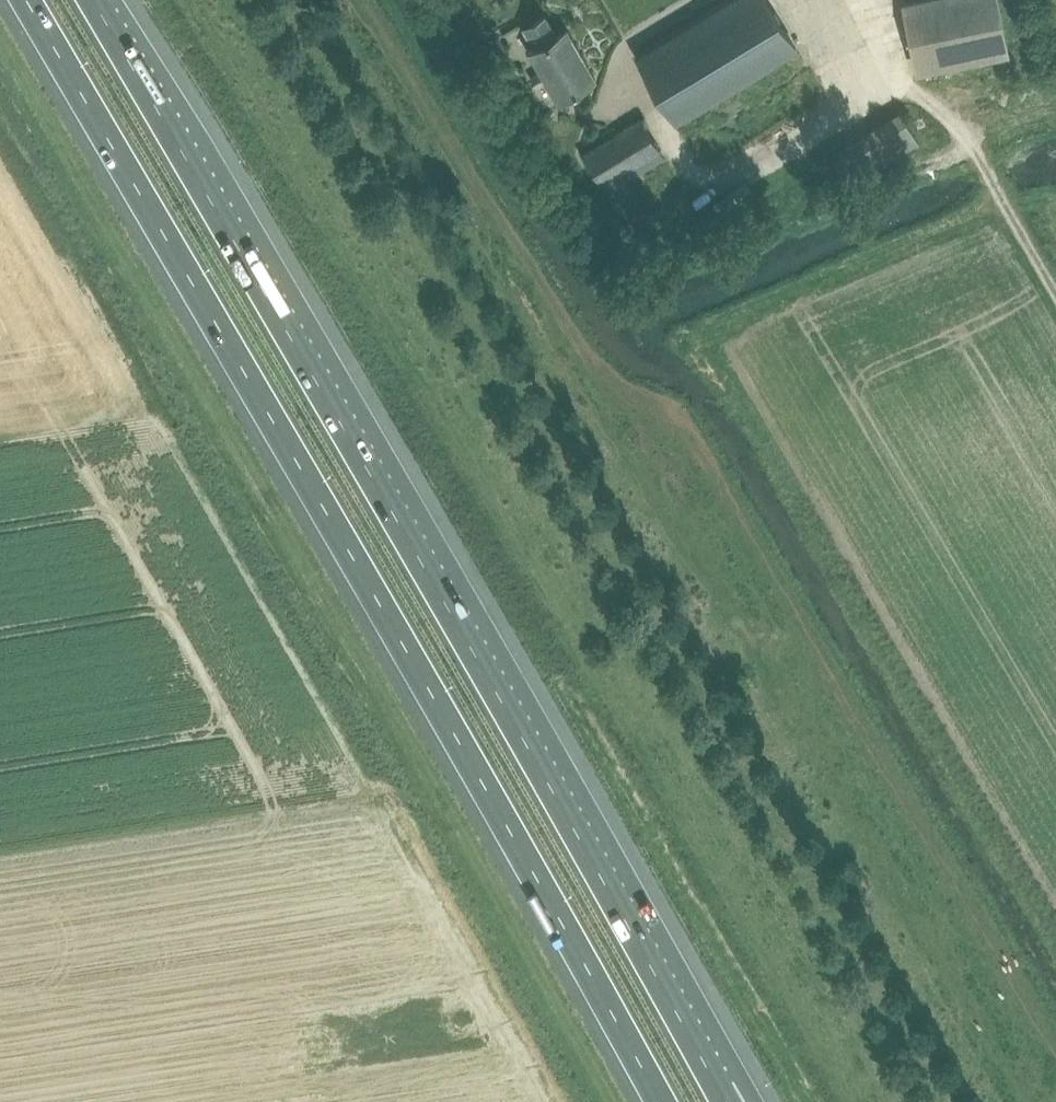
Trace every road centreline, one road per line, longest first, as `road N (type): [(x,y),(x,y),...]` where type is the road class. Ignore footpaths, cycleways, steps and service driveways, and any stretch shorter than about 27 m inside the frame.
road 1 (motorway): [(26,0),(662,1101)]
road 2 (motorway): [(717,1085),(92,0)]
road 3 (track): [(1055,302),(969,150),(902,91)]
road 4 (track): [(481,203),(362,0)]

